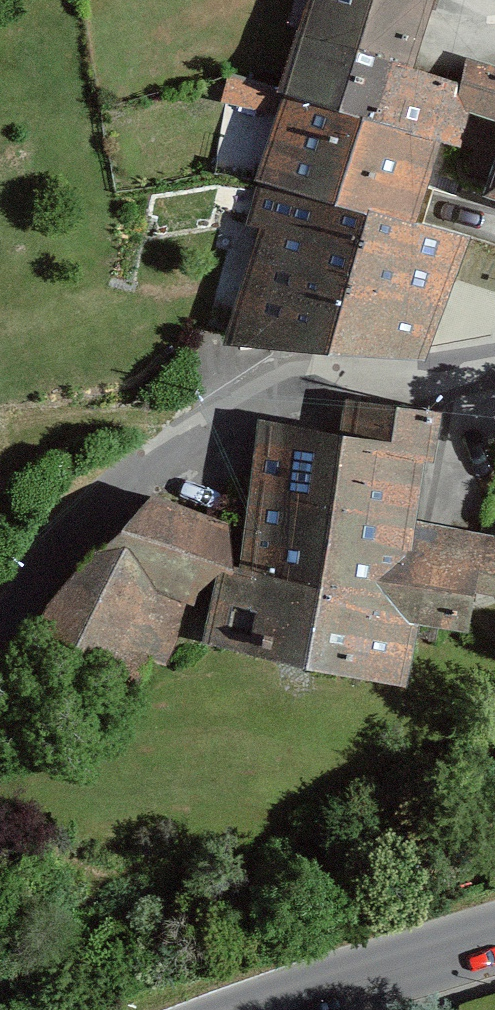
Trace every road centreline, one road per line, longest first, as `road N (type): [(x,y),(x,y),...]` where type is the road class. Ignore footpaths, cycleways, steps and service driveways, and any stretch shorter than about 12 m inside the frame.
road 1 (residential): [(0,634),(29,587),(107,509),(233,421),(284,397),(494,363)]
road 2 (residential): [(264,1009),(494,938)]

